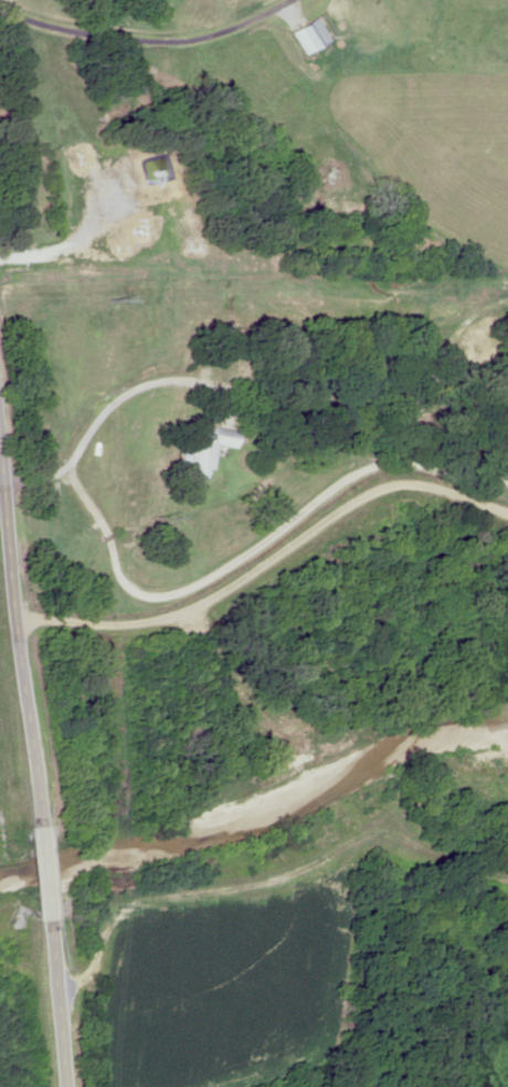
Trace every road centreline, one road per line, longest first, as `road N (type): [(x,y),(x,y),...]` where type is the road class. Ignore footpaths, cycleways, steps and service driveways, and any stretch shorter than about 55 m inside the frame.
road 1 (residential): [(89,1086),(9,282),(20,0)]
road 2 (residential): [(47,633),(225,594),(369,505),(475,505),(507,517)]

